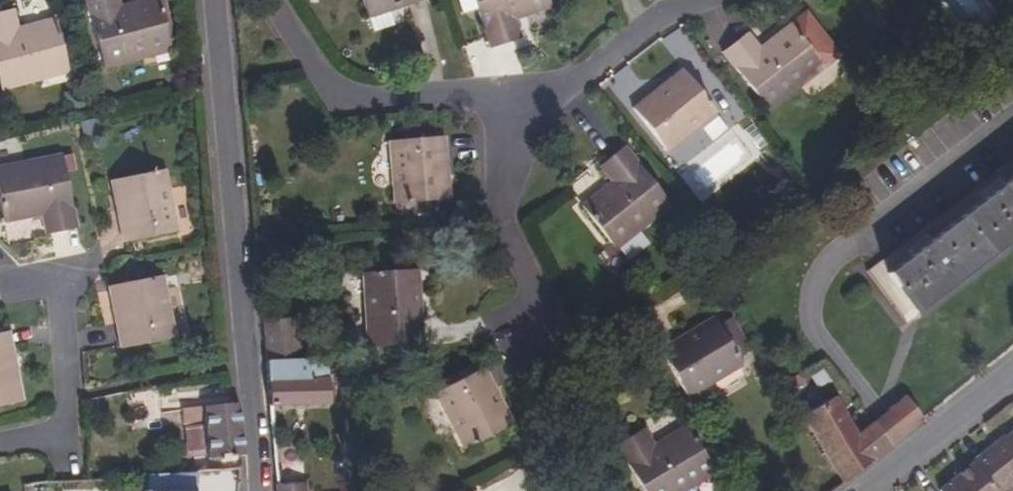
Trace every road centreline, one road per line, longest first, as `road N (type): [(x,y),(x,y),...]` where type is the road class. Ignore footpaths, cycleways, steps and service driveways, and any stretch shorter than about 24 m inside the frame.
road 1 (residential): [(257,490),(211,0)]
road 2 (residential): [(507,93),(497,211),(545,327),(529,390),(539,490)]
road 3 (residential): [(266,0),(334,95),(351,105),(507,93)]
road 4 (residential): [(0,447),(64,436),(49,278)]
road 5 (residential): [(507,93),(560,88),(697,0)]
road 6 (residential): [(866,490),(1012,373)]

